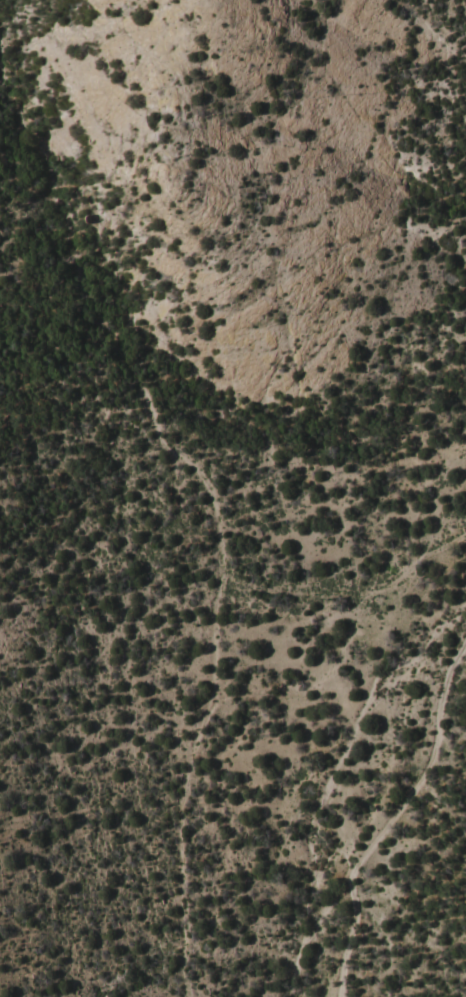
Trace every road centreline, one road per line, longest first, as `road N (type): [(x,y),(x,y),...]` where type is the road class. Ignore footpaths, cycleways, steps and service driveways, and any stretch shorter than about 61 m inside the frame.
road 1 (track): [(0,66),(89,238),(141,291),(158,354),(162,454),(189,540),(207,563),(268,583),(376,584)]
road 2 (residential): [(465,626),(435,698),(426,761),(352,864),(337,996)]
road 3 (track): [(354,601),(304,637),(296,649),(301,664),(338,651),(354,601)]
road 4 (track): [(465,525),(354,601)]

